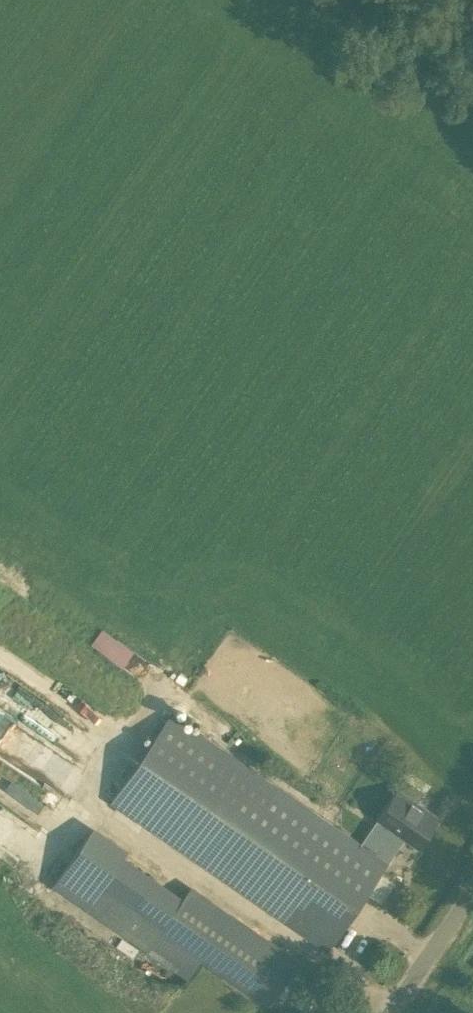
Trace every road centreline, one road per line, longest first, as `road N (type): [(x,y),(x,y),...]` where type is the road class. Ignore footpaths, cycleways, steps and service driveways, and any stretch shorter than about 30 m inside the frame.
road 1 (unclassified): [(387,1012),(472,886)]

